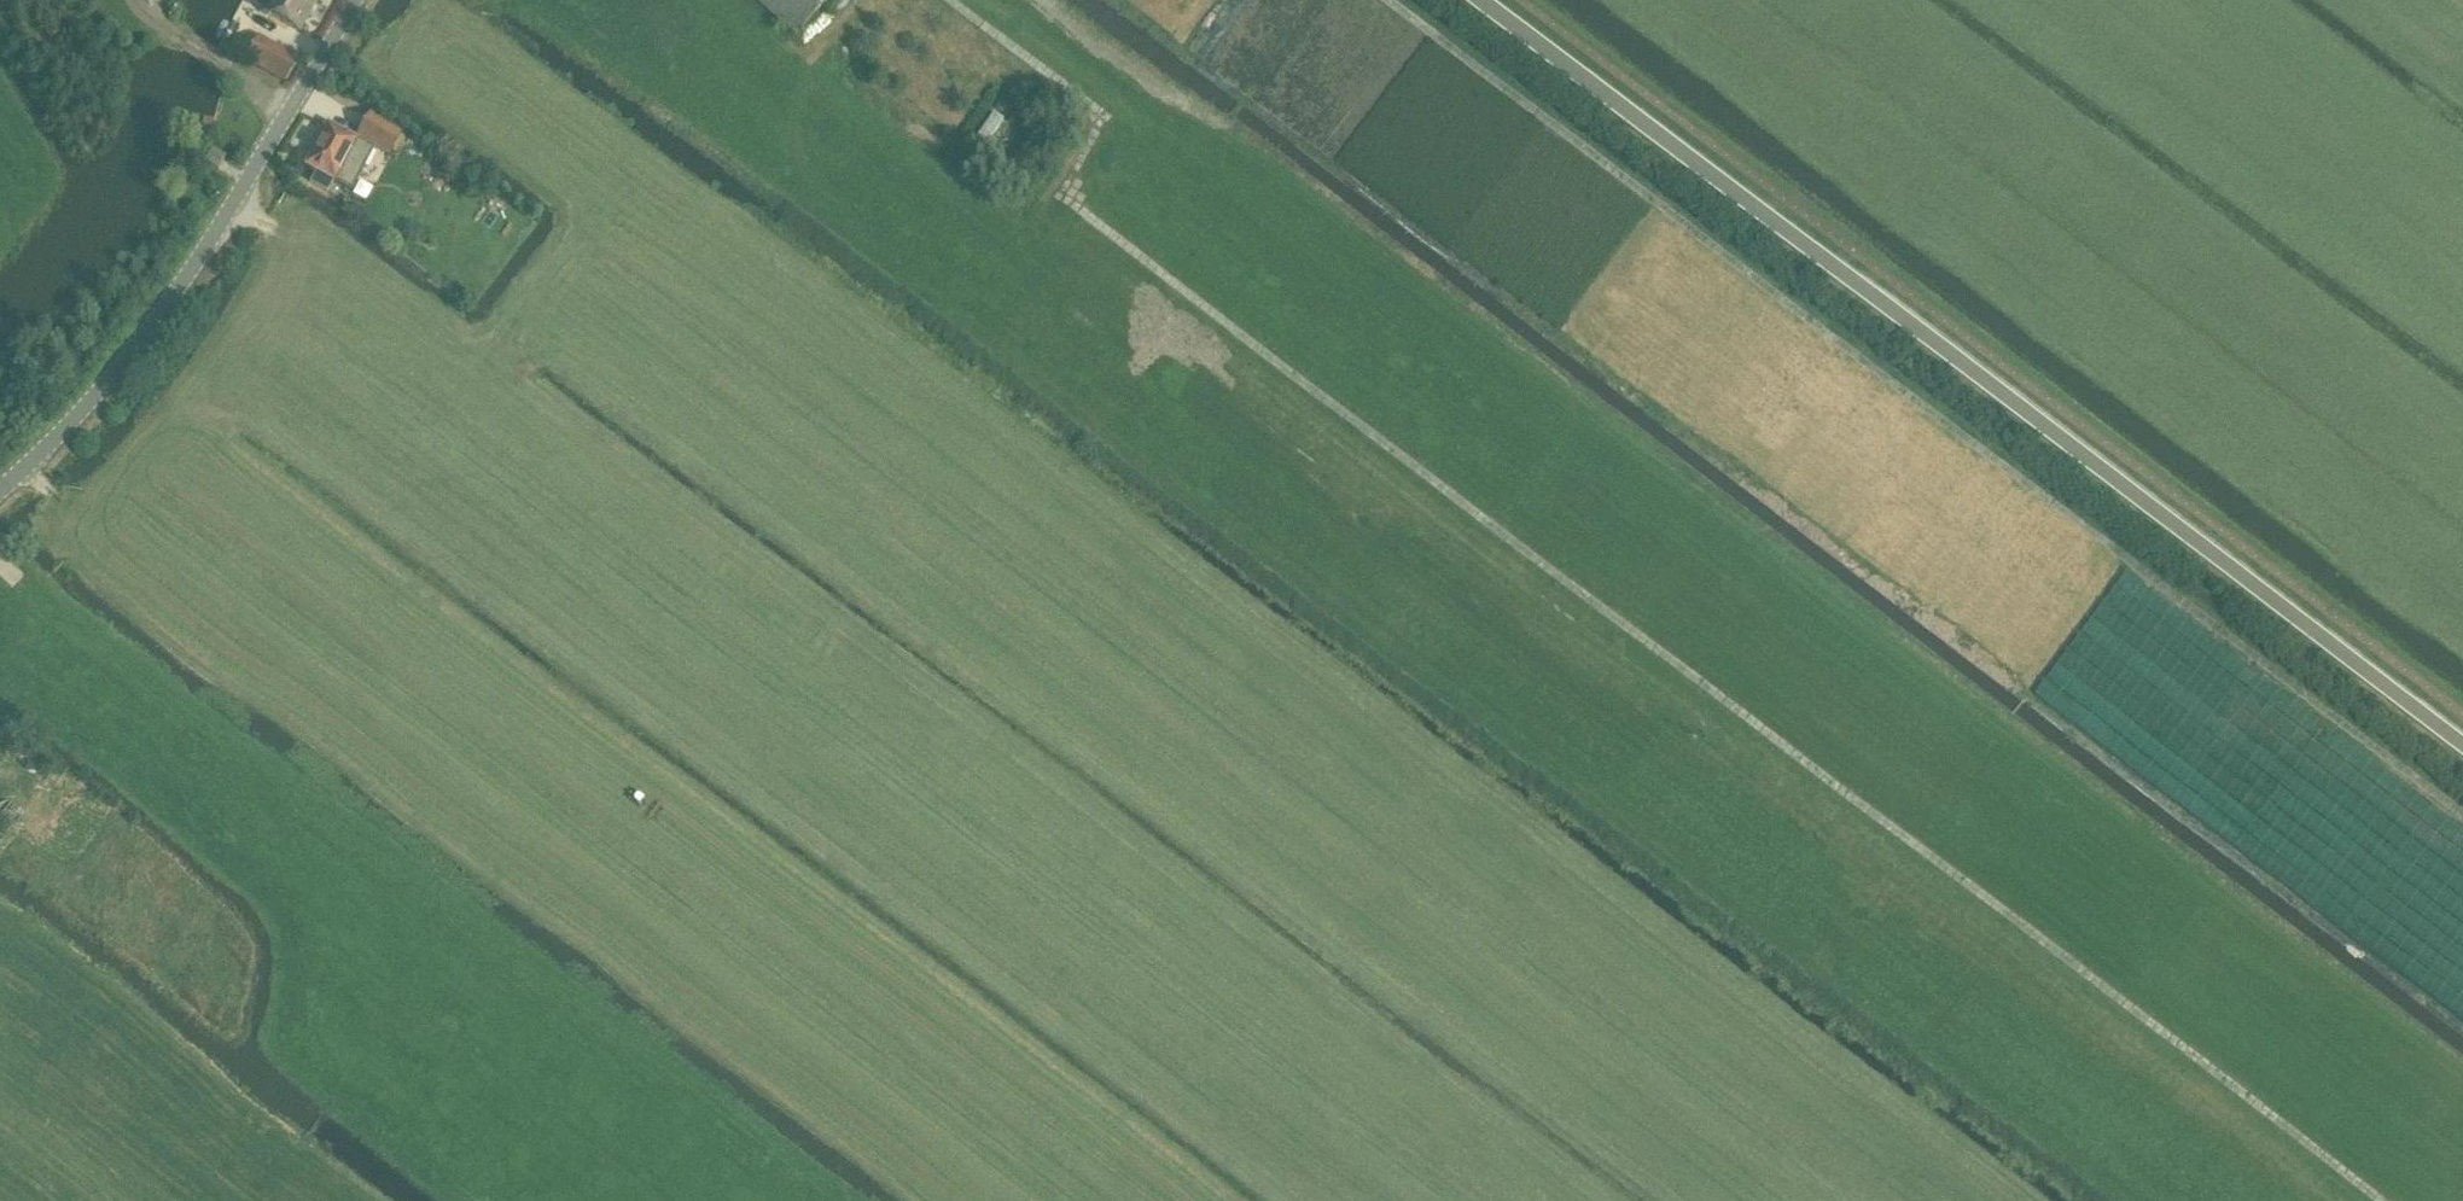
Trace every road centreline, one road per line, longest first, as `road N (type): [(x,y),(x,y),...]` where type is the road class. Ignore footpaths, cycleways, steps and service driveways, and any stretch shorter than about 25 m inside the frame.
road 1 (track): [(948,0),(1100,113),(1065,194),(1075,209),(2377,1200)]
road 2 (track): [(2462,818),(1385,0)]
road 3 (tertiary): [(2462,748),(1474,0)]
road 4 (tertiary): [(0,492),(148,333),(364,0)]

